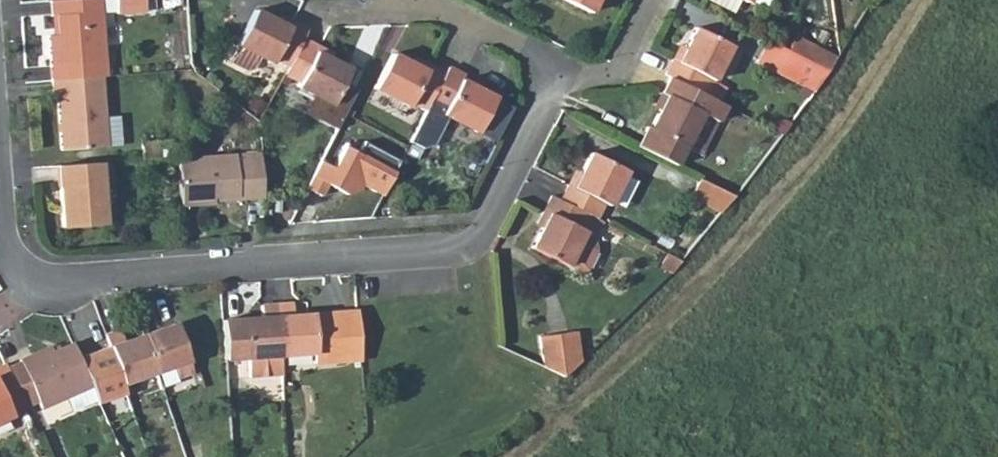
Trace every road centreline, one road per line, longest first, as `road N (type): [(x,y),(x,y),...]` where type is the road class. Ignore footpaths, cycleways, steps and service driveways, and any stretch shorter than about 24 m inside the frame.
road 1 (residential): [(559,76),(466,243),(108,272),(56,287),(18,268),(0,212)]
road 2 (residential): [(559,76),(524,49),(421,6)]
road 3 (residential): [(658,0),(623,69),(559,76)]

